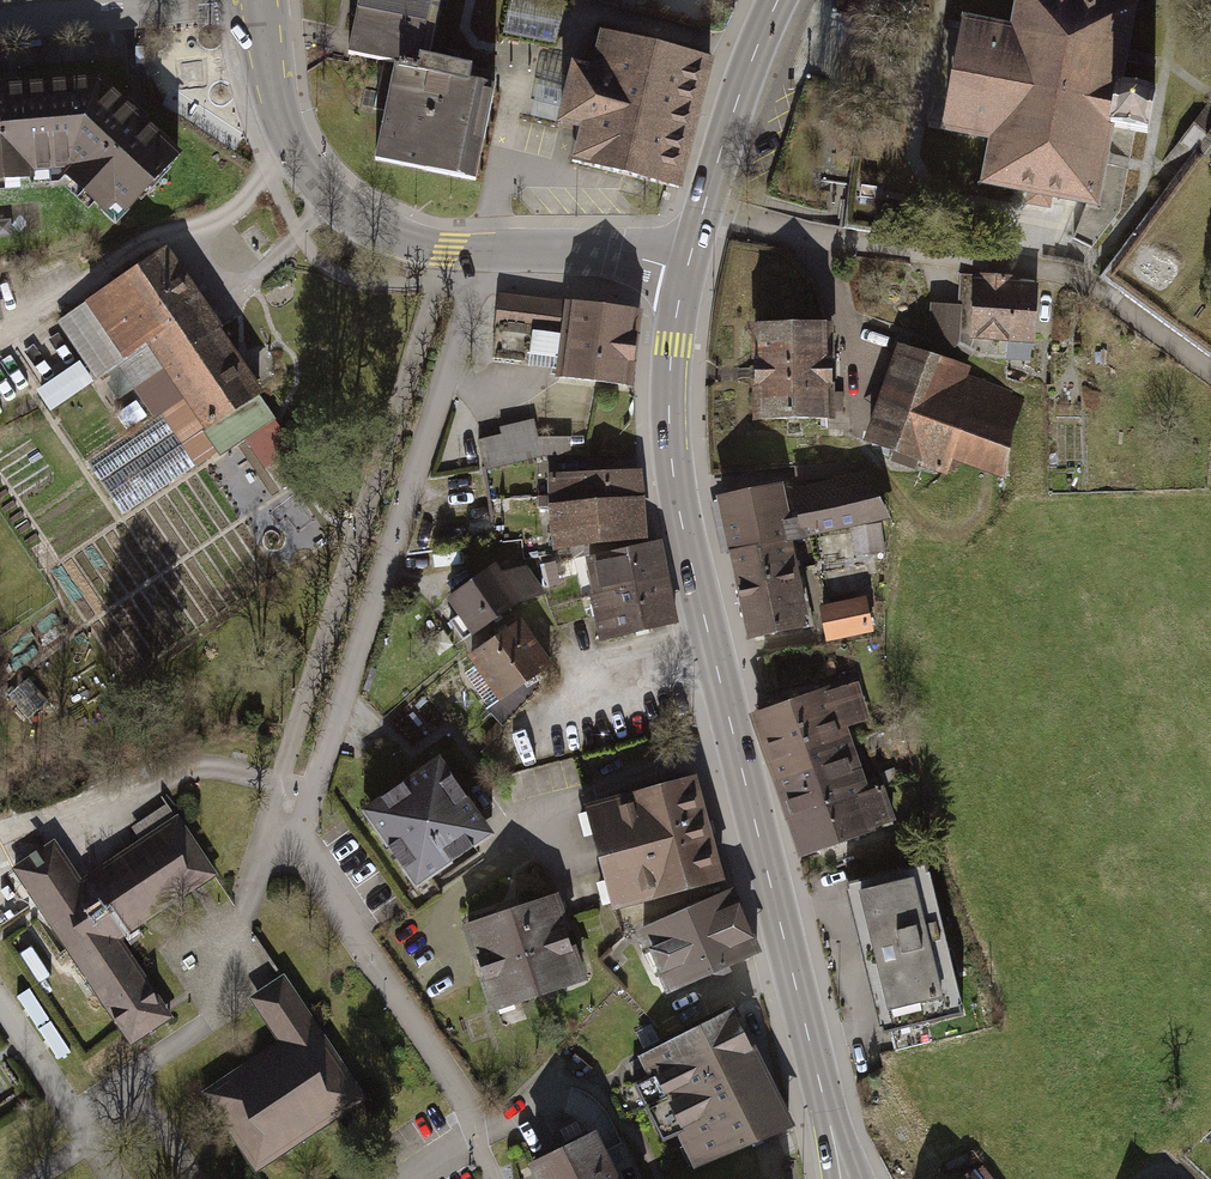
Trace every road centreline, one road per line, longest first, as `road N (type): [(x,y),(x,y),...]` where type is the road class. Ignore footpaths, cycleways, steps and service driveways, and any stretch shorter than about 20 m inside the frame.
road 1 (secondary): [(686,272),(671,344),(669,433),(692,567),(830,1128)]
road 2 (tertiary): [(686,272),(619,253),(448,251),(391,238),(350,212),(287,139),(259,0)]
road 3 (residential): [(703,210),(812,237),(1067,268),(1210,370)]
road 4 (secondary): [(703,210),(778,0)]
road 5 (residential): [(0,18),(161,0)]

